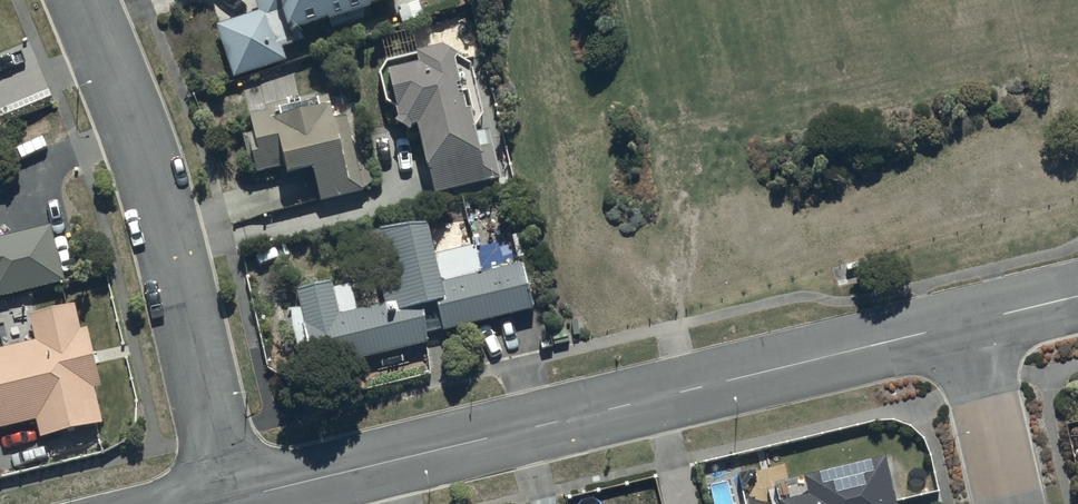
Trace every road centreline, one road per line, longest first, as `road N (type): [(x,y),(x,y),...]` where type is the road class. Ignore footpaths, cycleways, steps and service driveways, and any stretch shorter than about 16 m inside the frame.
road 1 (tertiary): [(228,500),(968,323)]
road 2 (residential): [(79,0),(143,154),(228,500)]
road 3 (residential): [(968,323),(1009,503)]

